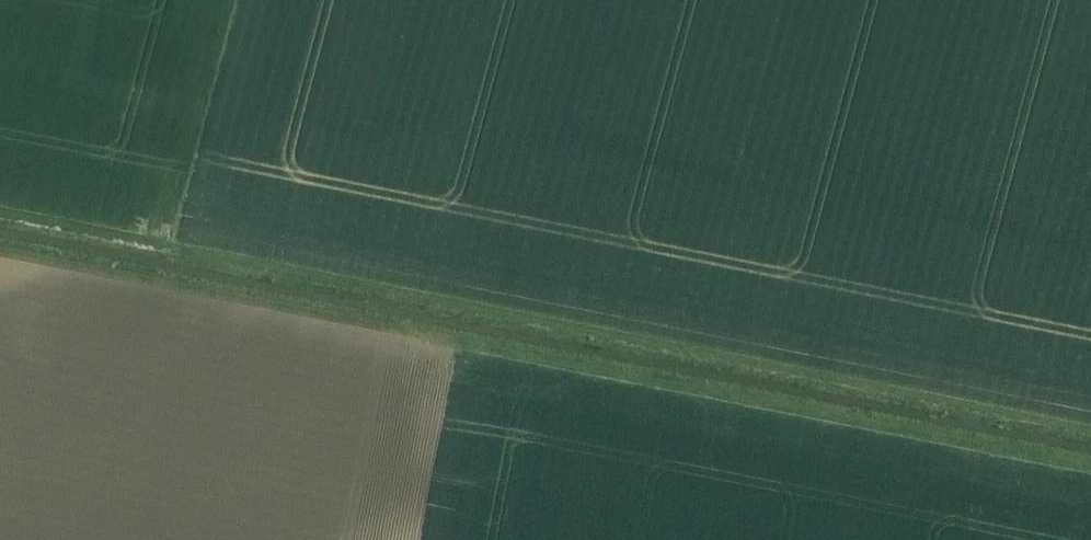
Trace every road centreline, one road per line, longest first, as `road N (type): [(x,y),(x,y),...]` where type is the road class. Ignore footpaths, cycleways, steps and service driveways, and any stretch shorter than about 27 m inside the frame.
road 1 (track): [(0,252),(1090,469)]
road 2 (track): [(177,251),(1090,436)]

